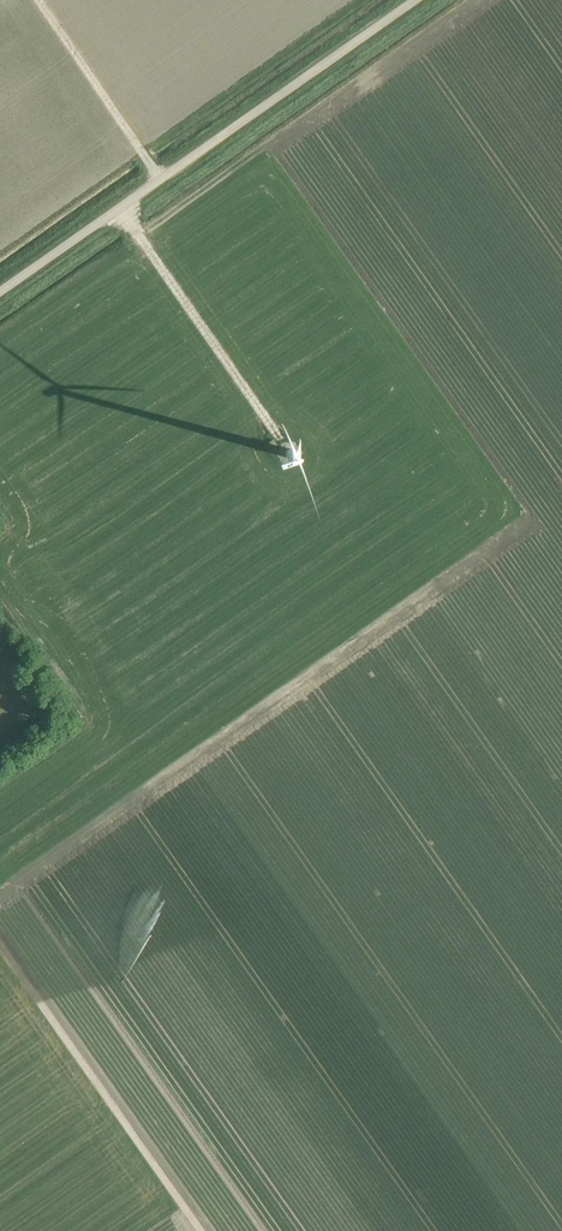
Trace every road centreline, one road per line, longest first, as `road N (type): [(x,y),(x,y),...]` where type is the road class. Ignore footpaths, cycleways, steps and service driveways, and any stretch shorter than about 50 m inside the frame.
road 1 (residential): [(0,293),(415,0)]

